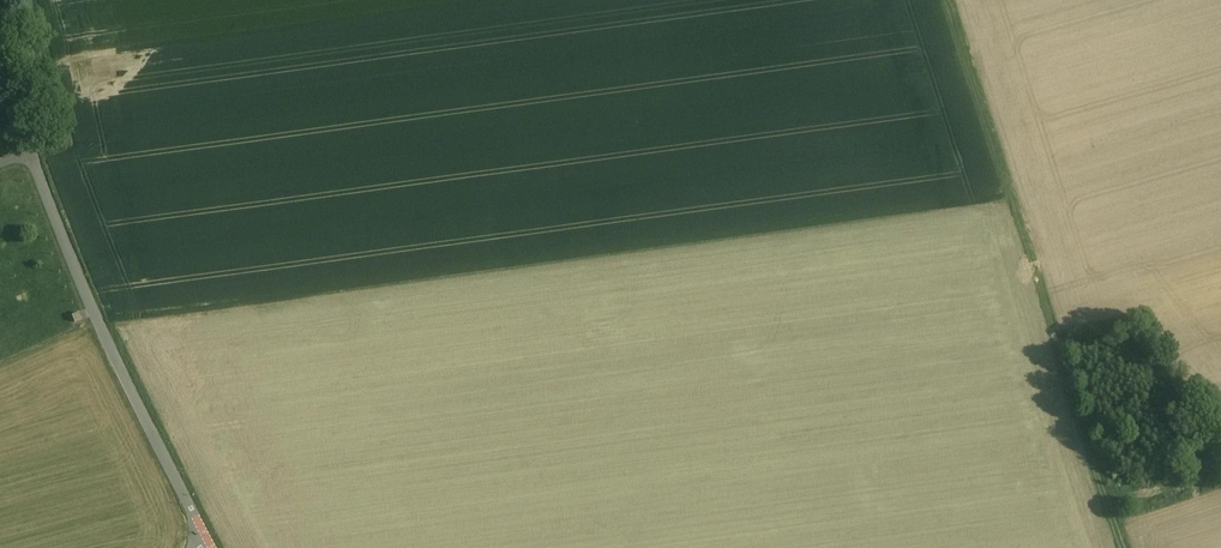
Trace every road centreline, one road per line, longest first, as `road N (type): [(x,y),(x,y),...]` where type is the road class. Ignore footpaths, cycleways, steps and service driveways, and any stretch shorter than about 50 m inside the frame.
road 1 (track): [(1121,547),(947,0)]
road 2 (unclassified): [(0,69),(70,254),(206,542)]

